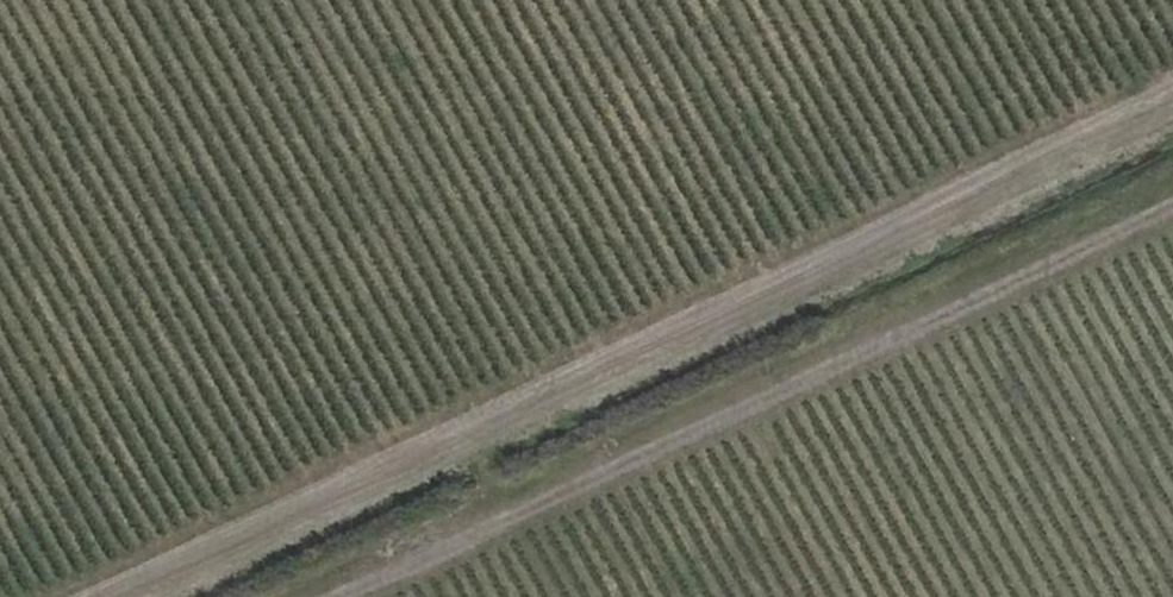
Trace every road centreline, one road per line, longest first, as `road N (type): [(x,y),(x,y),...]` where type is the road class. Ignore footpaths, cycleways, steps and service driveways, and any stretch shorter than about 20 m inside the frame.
road 1 (track): [(91,596),(1172,90)]
road 2 (track): [(311,596),(1172,190)]

